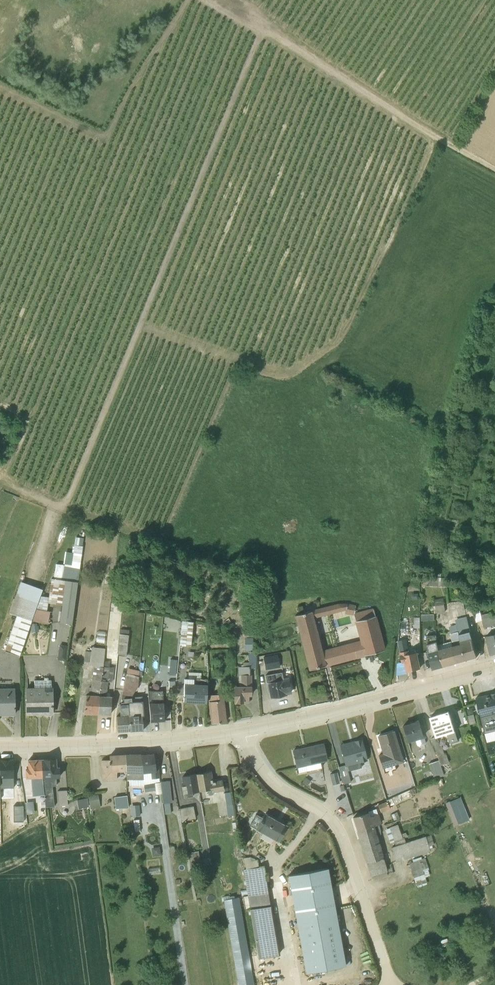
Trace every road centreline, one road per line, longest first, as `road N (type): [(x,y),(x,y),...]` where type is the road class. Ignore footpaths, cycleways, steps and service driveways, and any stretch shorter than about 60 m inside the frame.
road 1 (track): [(264,30),(67,501)]
road 2 (unclassified): [(388,984),(342,837),(328,815),(263,772),(237,731)]
road 3 (track): [(264,30),(494,169)]
road 4 (tertiary): [(237,731),(494,665)]
road 5 (tertiary): [(0,746),(237,731)]

